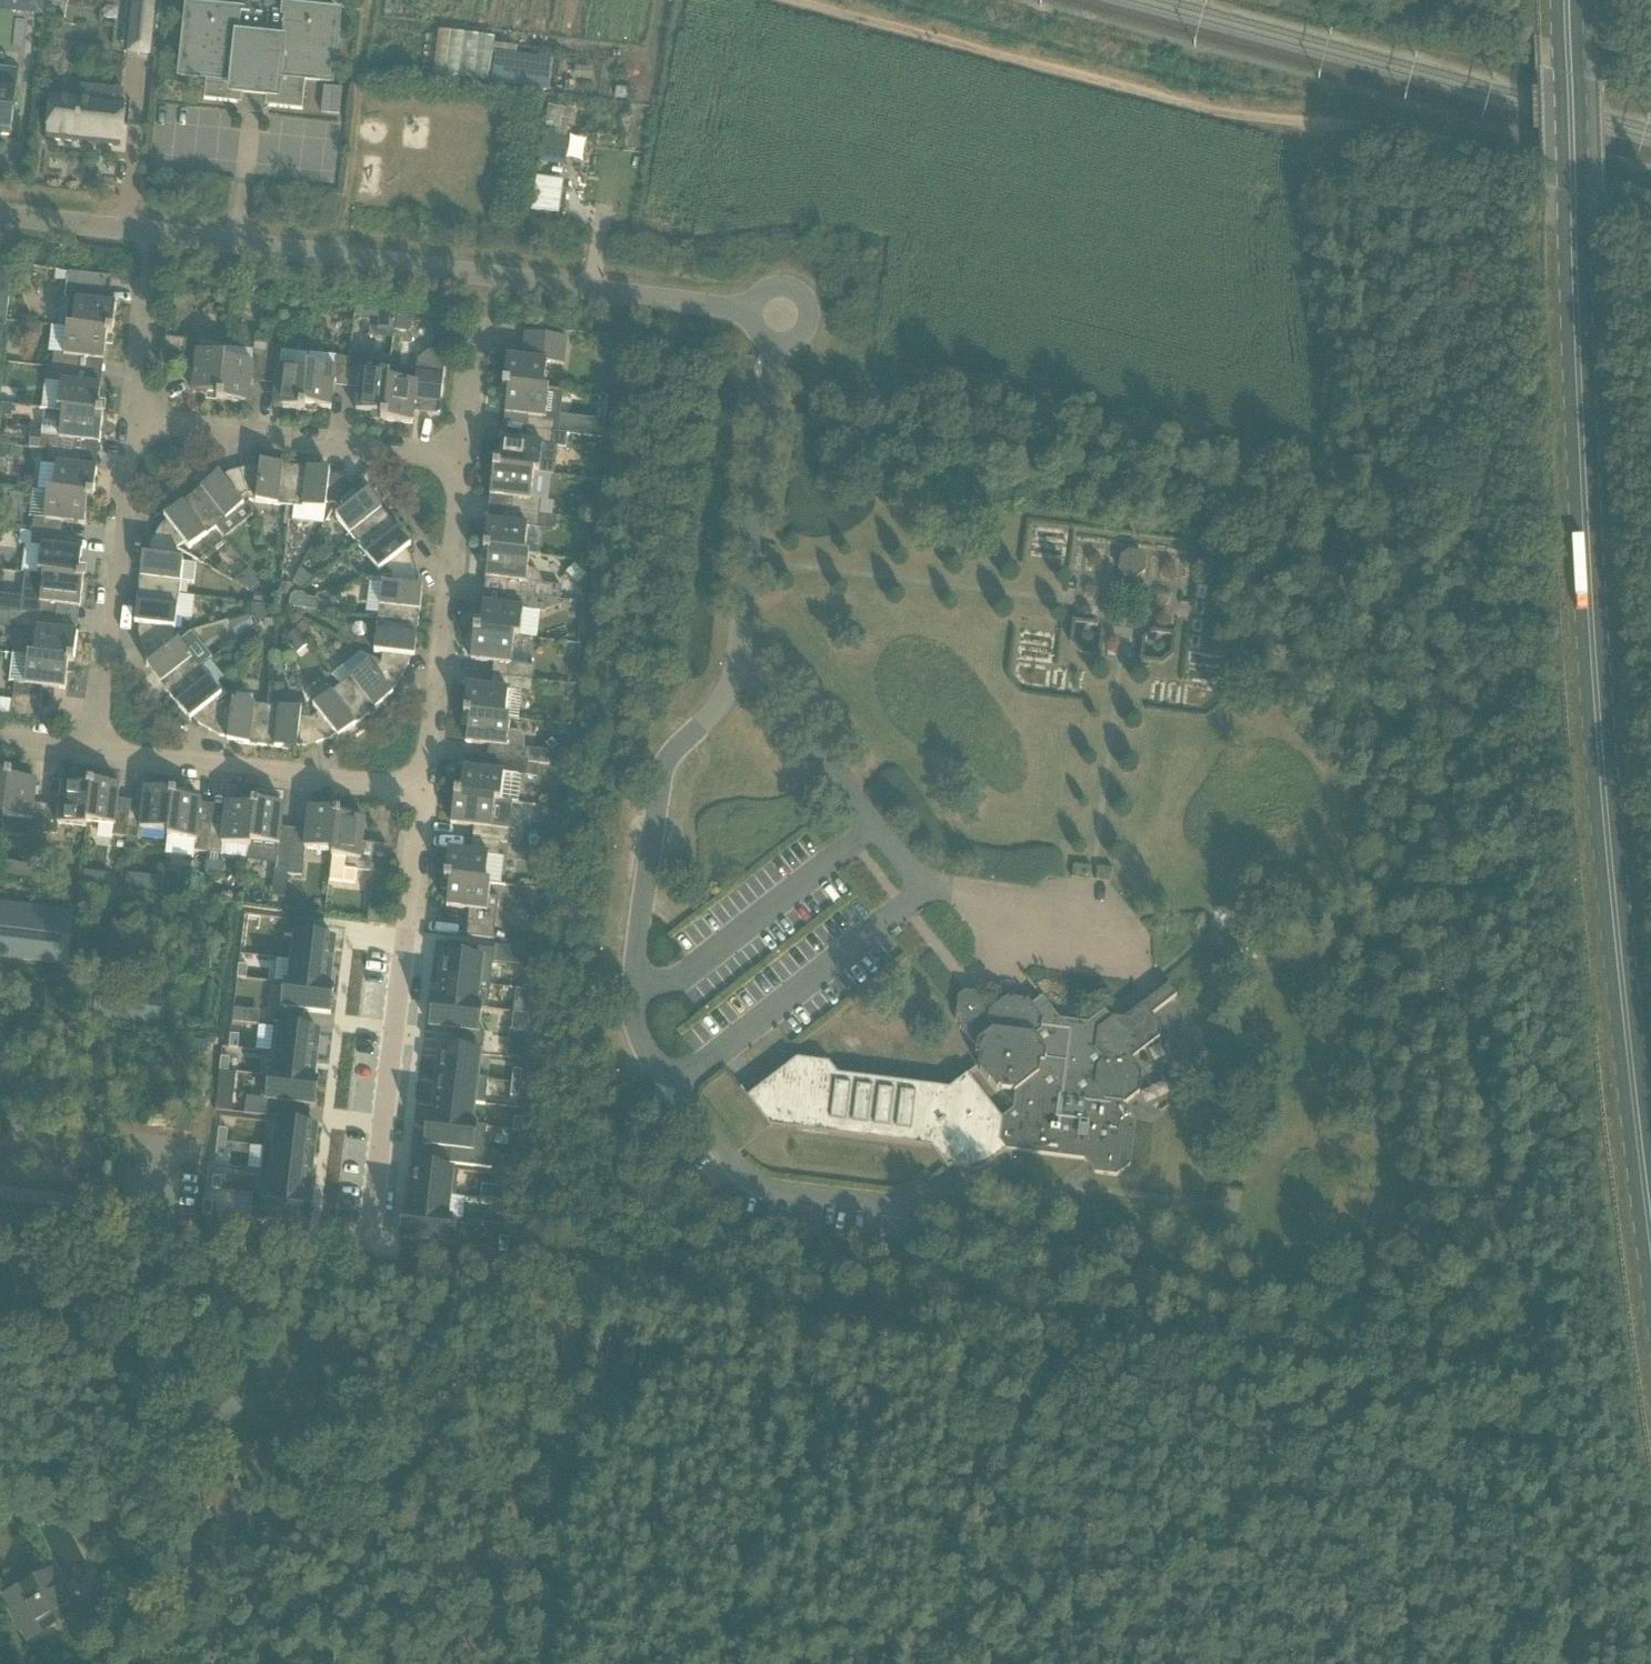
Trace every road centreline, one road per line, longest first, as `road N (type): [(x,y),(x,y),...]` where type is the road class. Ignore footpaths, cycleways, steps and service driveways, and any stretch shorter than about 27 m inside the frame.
road 1 (primary): [(1650,1296),(1585,536),(1565,0)]
road 2 (track): [(855,0),(1347,124)]
road 3 (unclassified): [(481,273),(0,217)]
road 4 (residential): [(368,1231),(418,794)]
road 5 (residential): [(93,752),(124,439),(143,414)]
road 6 (residential): [(418,794),(464,452)]
road 7 (residential): [(418,794),(93,752)]
road 8 (residential): [(464,452),(143,414)]
road 9 (track): [(1650,201),(1506,154),(1347,124)]
road 10 (residential): [(772,307),(481,273)]
road 11 (residential): [(464,452),(479,309)]
road 12 (residential): [(143,414),(142,271)]

